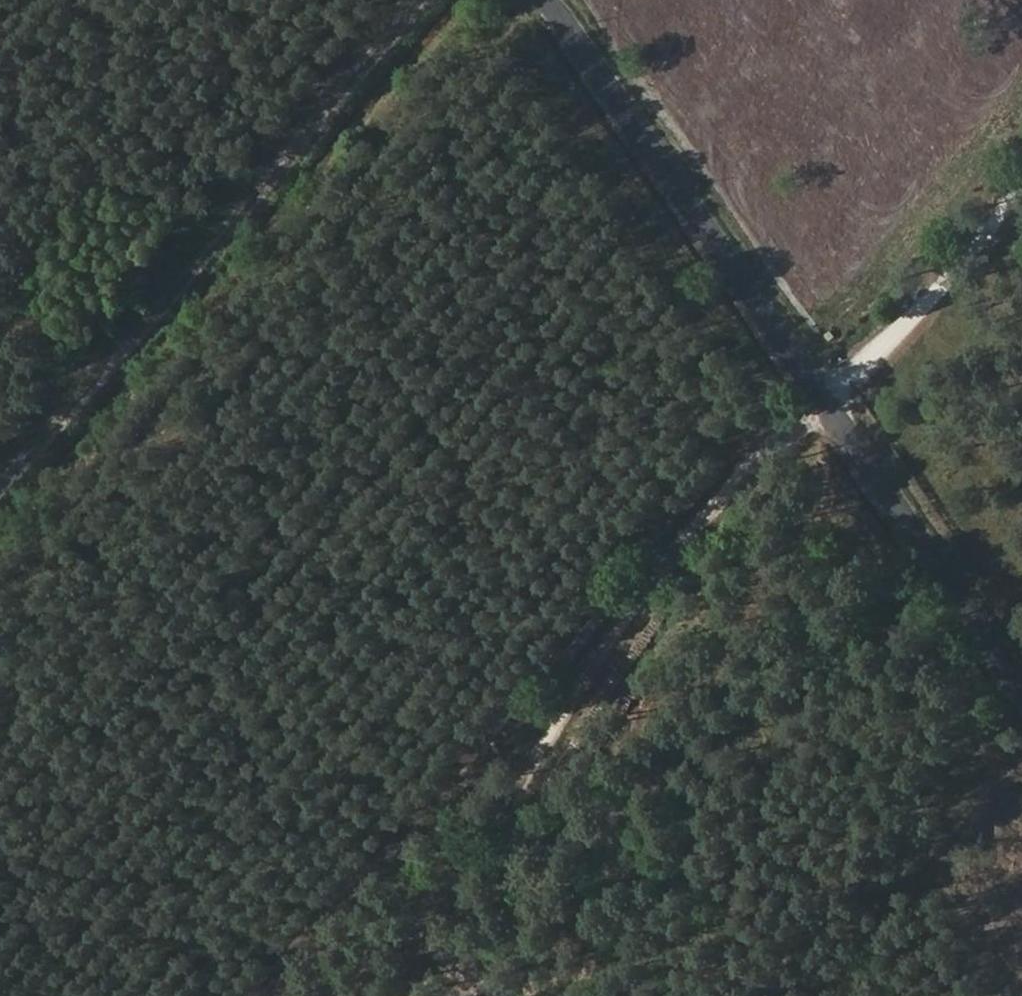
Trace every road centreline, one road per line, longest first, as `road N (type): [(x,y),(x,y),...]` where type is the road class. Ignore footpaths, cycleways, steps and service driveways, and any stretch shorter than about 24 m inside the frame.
road 1 (tertiary): [(1021,676),(557,0)]

